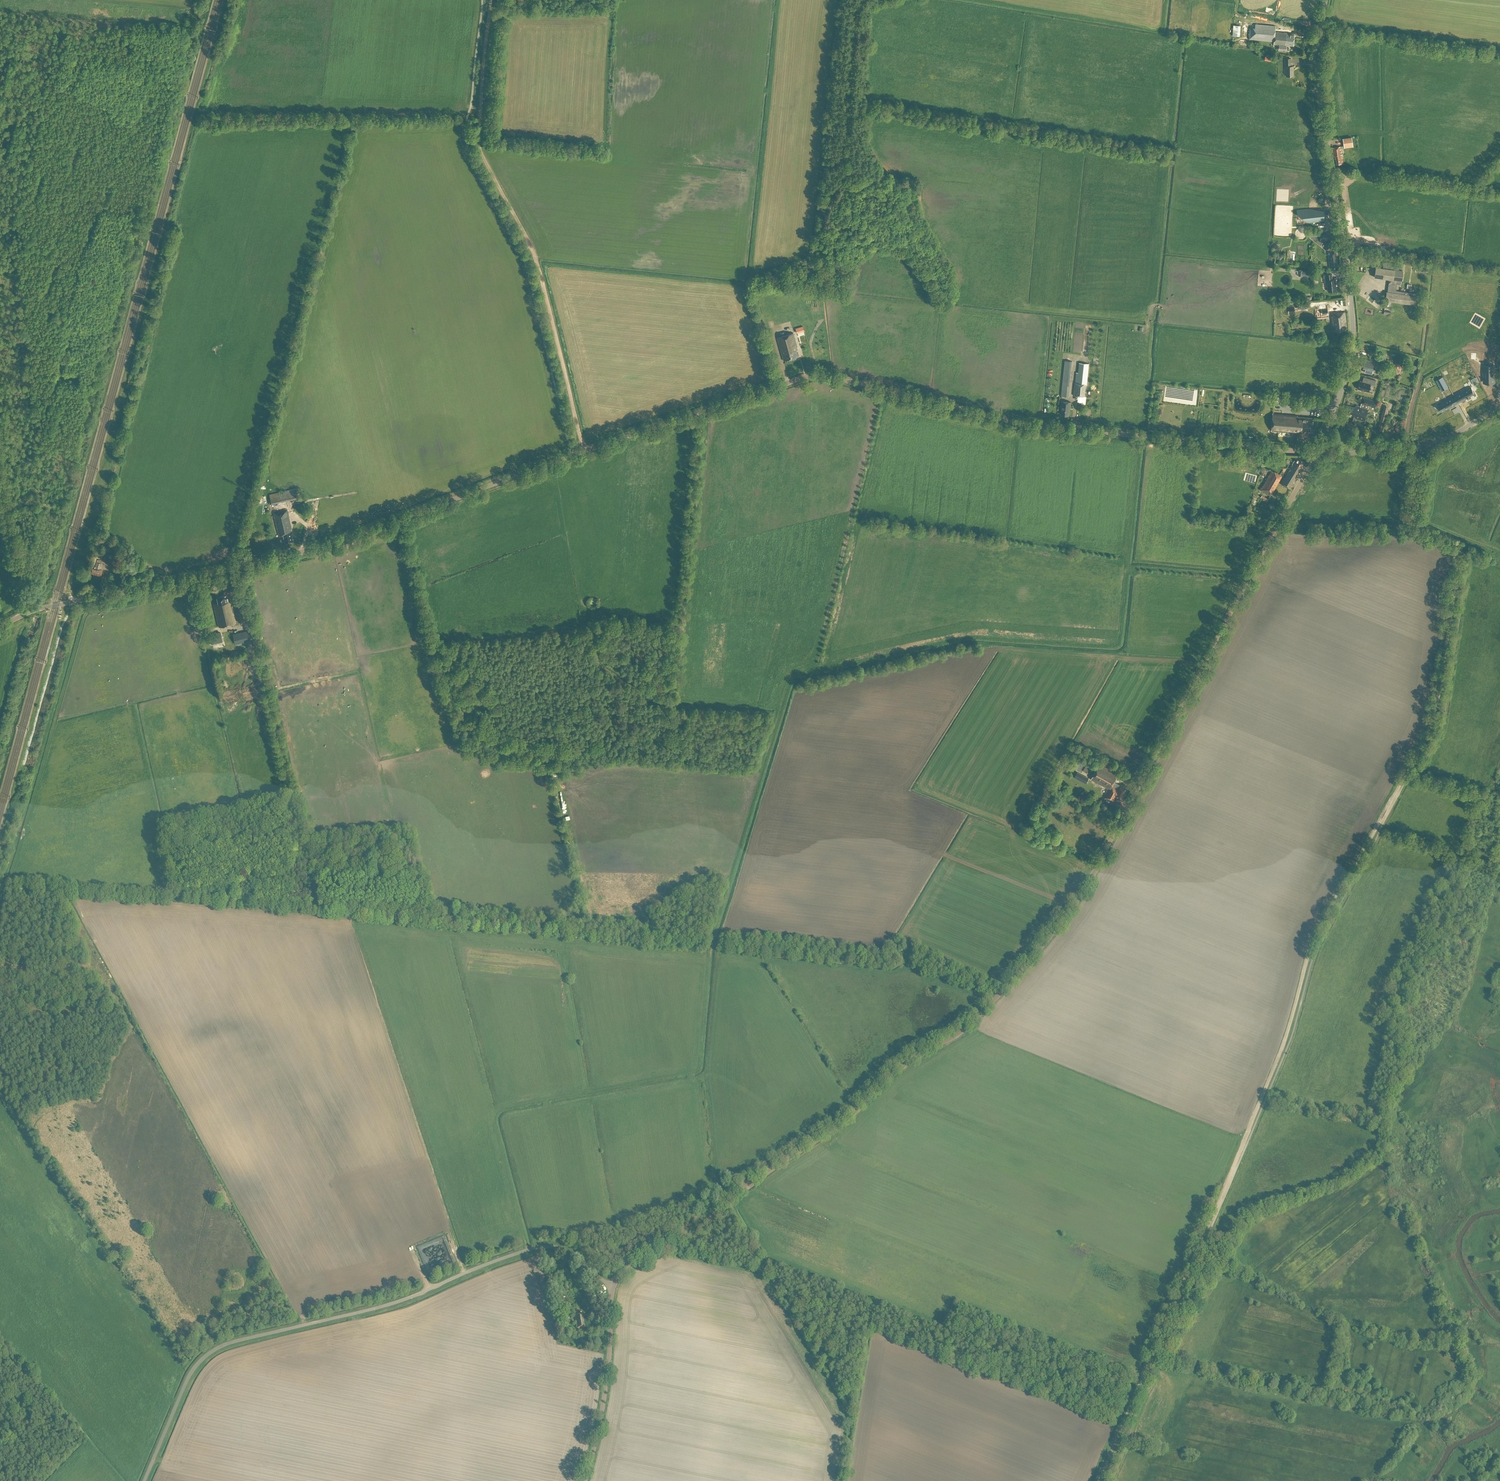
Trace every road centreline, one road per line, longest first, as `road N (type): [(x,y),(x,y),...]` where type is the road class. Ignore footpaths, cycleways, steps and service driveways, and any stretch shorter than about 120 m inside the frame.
road 1 (tertiary): [(1316,454),(1023,423),(815,374),(342,539),(43,607),(0,627)]
road 2 (track): [(1143,436),(1119,645),(964,639),(794,678),(710,947),(698,1068),(496,1114),(528,1251)]
road 3 (tertiary): [(1316,454),(1089,882),(1056,930),(965,1030),(899,1067),(834,1127),(763,1172),(689,1237),(623,1272),(614,1286)]
road 4 (track): [(1150,1360),(1284,1041),(1314,937),(1428,733),(1456,577),(1451,548)]
road 5 (unclassified): [(144,1480),(193,1371),(221,1346),(386,1305),(539,1247),(568,1250),(614,1286)]
road 6 (track): [(585,451),(536,257),(479,144),(490,0)]
road 7 (tertiary): [(1316,454),(1352,333),(1320,110),(1326,0)]
road 8 (track): [(86,599),(0,912)]
road 9 (track): [(839,1480),(848,1405),(725,1203)]
road 10 (tertiary): [(614,1286),(606,1386),(584,1480)]
road 11 (unclassified): [(1100,1480),(1150,1360)]
road 12 (unclassified): [(1451,548),(1413,529),(1419,447)]

